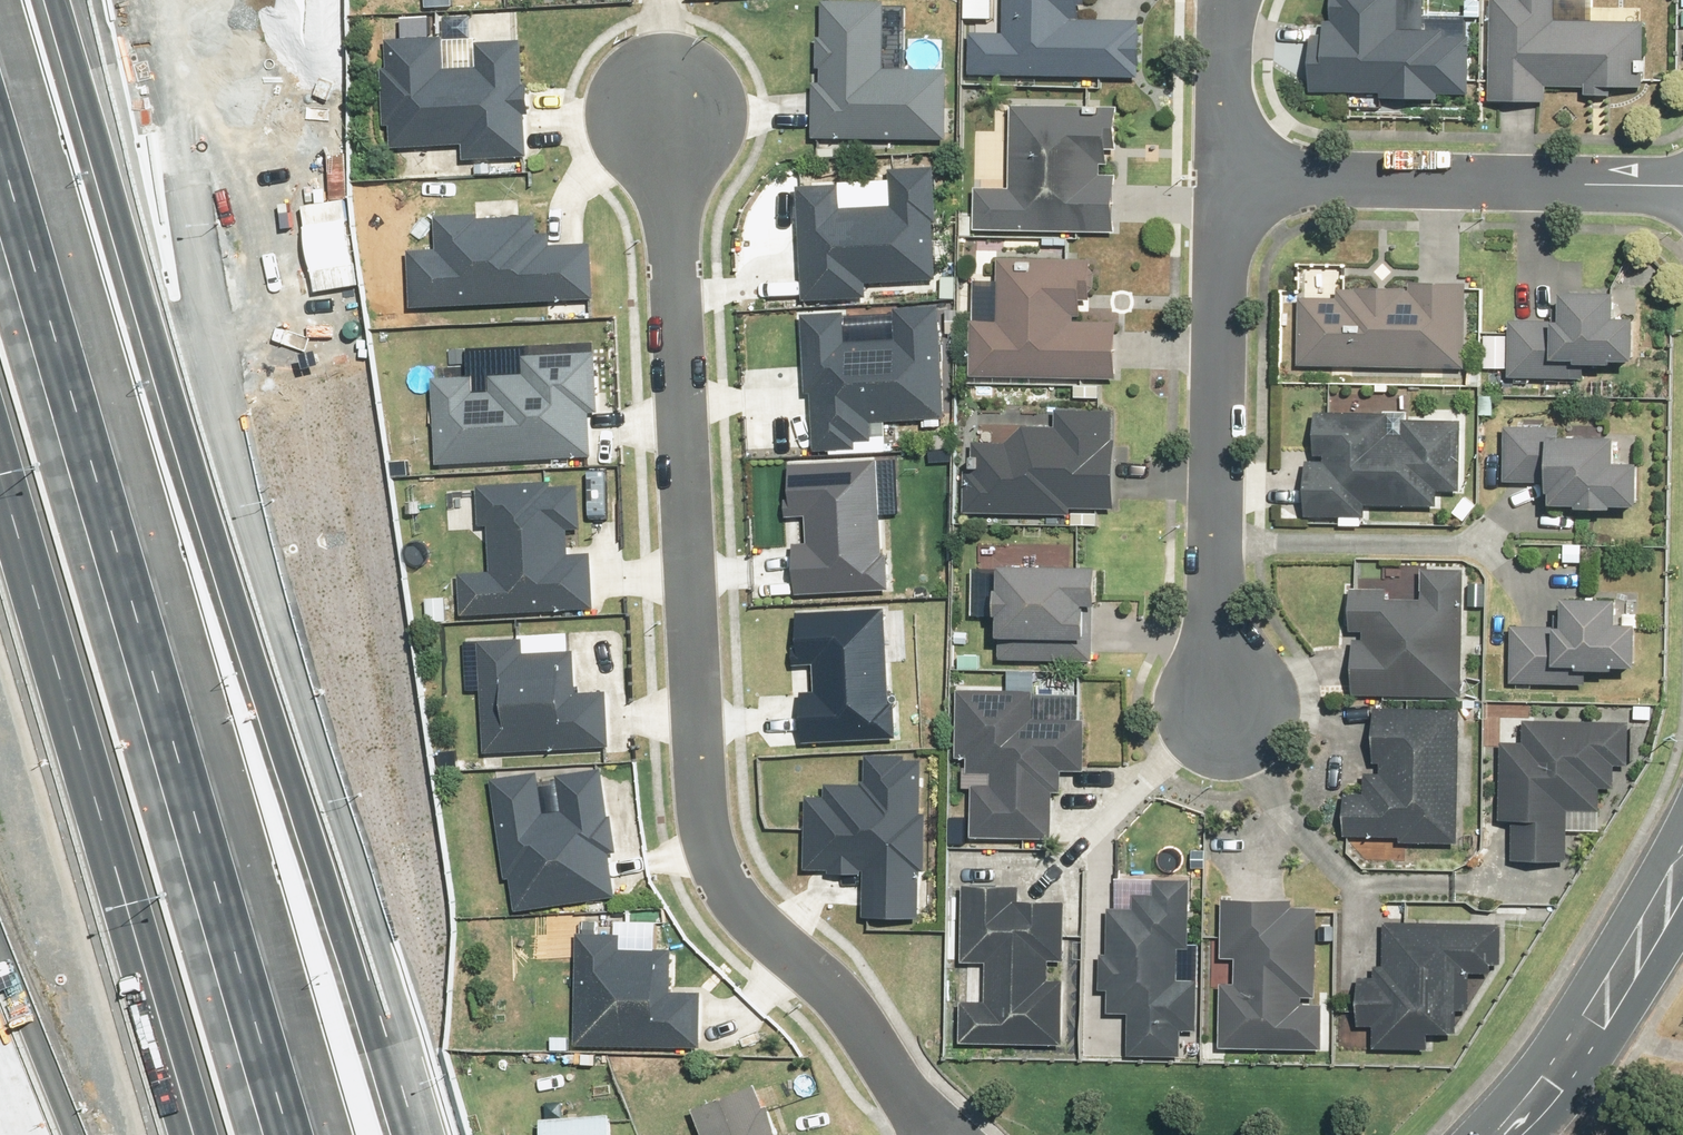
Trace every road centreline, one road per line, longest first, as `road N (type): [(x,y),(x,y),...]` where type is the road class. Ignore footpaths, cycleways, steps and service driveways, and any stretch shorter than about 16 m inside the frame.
road 1 (motorway): [(53,0),(296,793),(397,1064)]
road 2 (residential): [(670,110),(683,630),(699,802),(737,891),(936,1134)]
road 3 (motorway): [(164,0),(229,451),(335,802),(397,1064)]
road 4 (motorway): [(0,169),(286,1134)]
road 5 (motorway): [(186,1134),(0,504)]
road 6 (residential): [(1226,705),(1233,179)]
road 7 (residential): [(1233,179),(1682,187)]
road 8 (tertiary): [(1682,881),(1572,1059),(1506,1134)]
road 9 (residential): [(1233,179),(1237,0)]
road 10 (motorway): [(67,1134),(0,971)]

